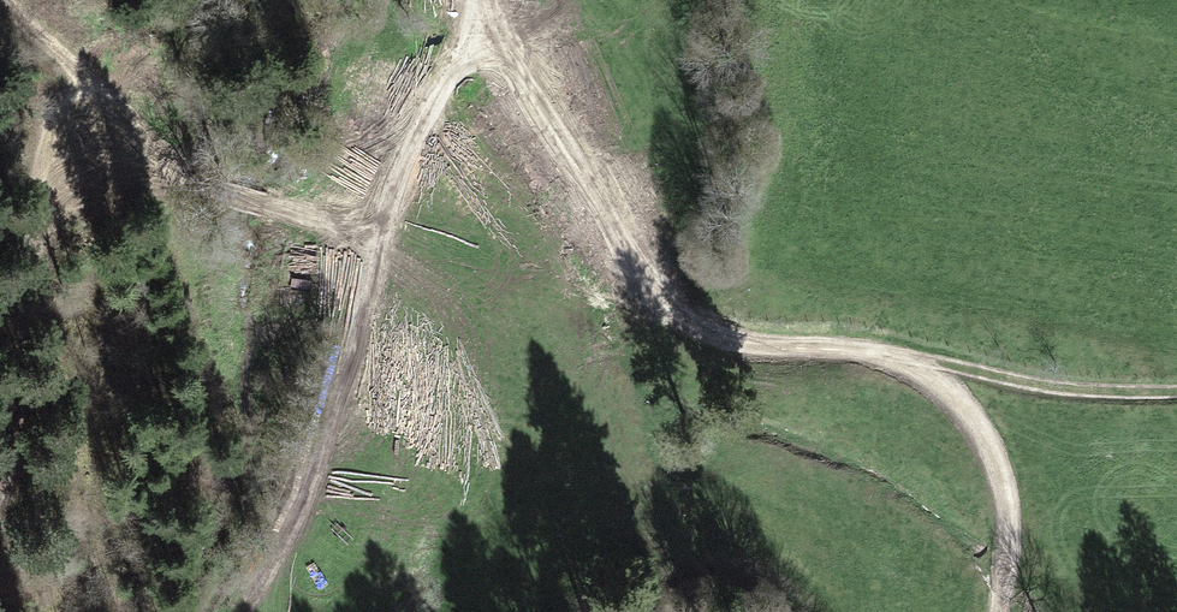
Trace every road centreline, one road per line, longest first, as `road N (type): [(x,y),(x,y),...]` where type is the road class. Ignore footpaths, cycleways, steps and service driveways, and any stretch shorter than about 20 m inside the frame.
road 1 (track): [(1000,611),(1014,522),(976,412),(922,369),(842,346),(704,328),(621,254),(480,34),(475,0)]
road 2 (track): [(480,34),(430,107),(376,243),(279,226),(207,195),(155,103),(118,95),(73,117)]
road 3 (track): [(376,243),(295,490),(243,611)]
road 4 (track): [(0,487),(25,406),(47,167),(59,129),(73,117)]
road 5 (track): [(922,369),(1089,392),(1176,391)]
road 6 (track): [(116,95),(17,0)]

